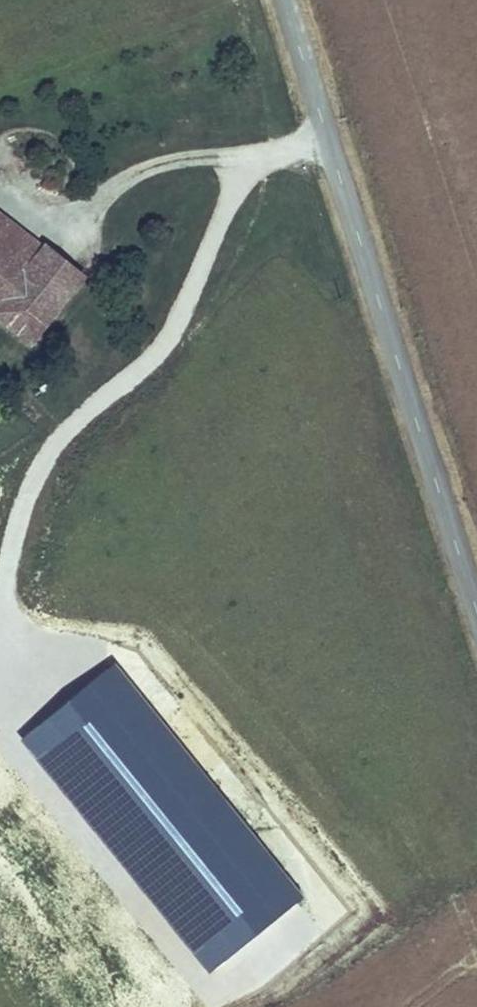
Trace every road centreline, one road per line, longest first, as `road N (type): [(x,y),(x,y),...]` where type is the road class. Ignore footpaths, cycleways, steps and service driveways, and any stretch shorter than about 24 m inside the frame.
road 1 (tertiary): [(282,0),(476,615)]

